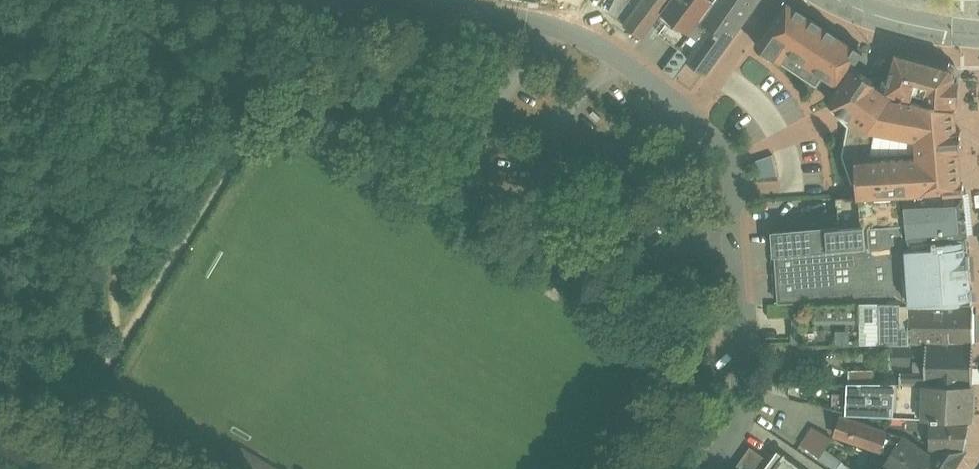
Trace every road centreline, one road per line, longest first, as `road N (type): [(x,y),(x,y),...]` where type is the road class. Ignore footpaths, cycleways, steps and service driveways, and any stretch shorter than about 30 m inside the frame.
road 1 (residential): [(699,107),(737,159),(750,196),(750,345)]
road 2 (residential): [(540,25),(616,54),(699,107)]
road 3 (residential): [(373,0),(540,25)]
road 4 (secondary): [(840,0),(897,28),(978,38)]
road 5 (residential): [(750,345),(738,433),(714,468)]
road 6 (residential): [(771,0),(699,107)]

